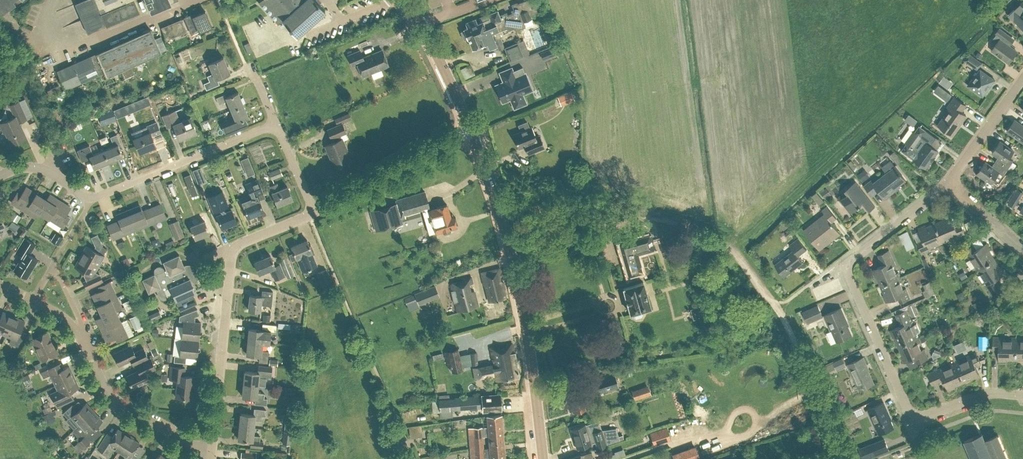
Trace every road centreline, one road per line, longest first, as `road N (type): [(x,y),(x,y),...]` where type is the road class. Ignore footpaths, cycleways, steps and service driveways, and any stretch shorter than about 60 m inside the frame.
road 1 (residential): [(1022,395),(986,393),(913,419),(845,264),(949,181)]
road 2 (track): [(846,458),(788,328),(742,259),(712,236),(653,218)]
road 3 (residential): [(0,175),(40,168),(95,197),(275,124)]
road 4 (unclassified): [(213,449),(234,249),(314,214)]
road 5 (tertiary): [(541,458),(498,211)]
road 6 (residential): [(213,449),(196,448),(119,401),(80,333)]
road 7 (unclassified): [(314,214),(470,131)]
road 8 (unclassified): [(653,218),(498,211)]
road 9 (tertiary): [(470,131),(440,58),(403,0)]
road 10 (track): [(694,435),(746,436),(815,389)]
road 11 (residential): [(949,181),(1022,78)]

